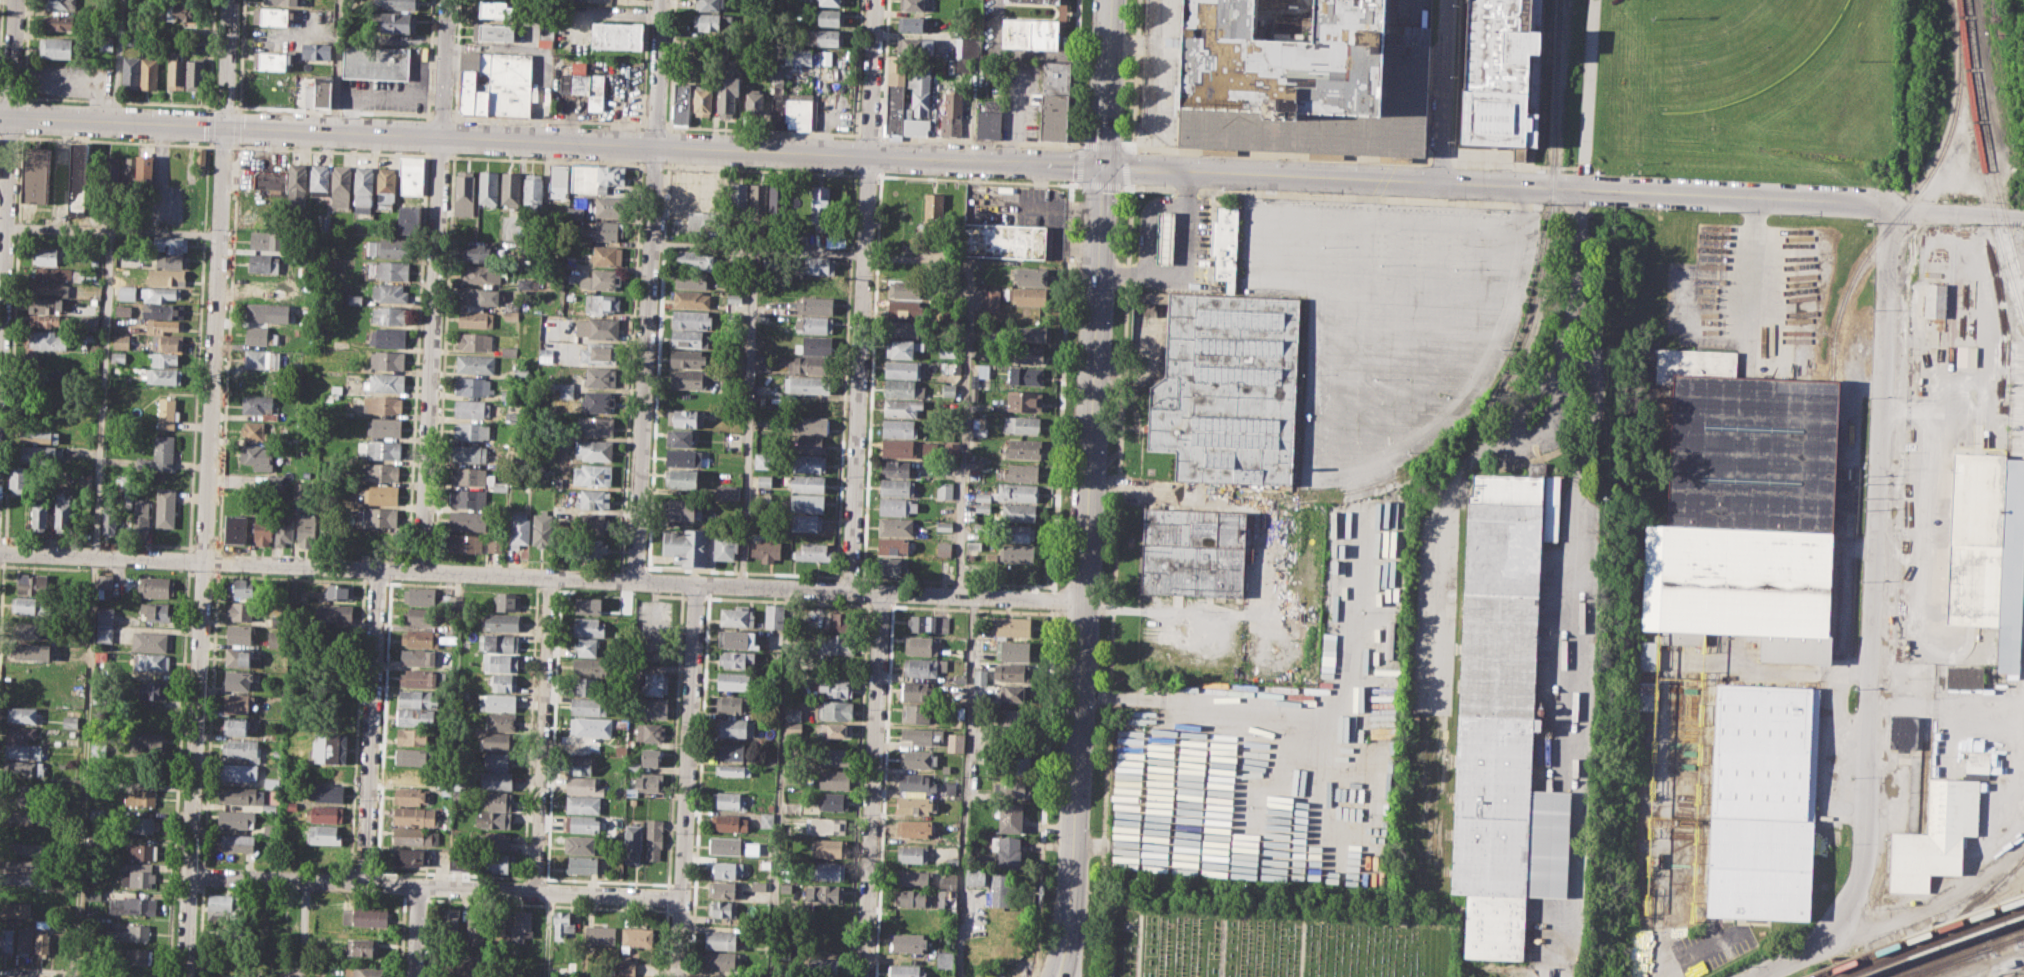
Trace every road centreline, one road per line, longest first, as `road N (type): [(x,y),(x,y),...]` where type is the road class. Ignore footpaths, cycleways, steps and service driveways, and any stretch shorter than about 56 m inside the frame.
road 1 (tertiary): [(0,115),(1101,165)]
road 2 (residential): [(0,554),(1084,600)]
road 3 (residential): [(1101,165),(2023,217)]
road 4 (residential): [(224,125),(185,976)]
road 5 (residential): [(1893,204),(1865,853),(1854,897),(1827,935),(1756,976)]
road 6 (secondary): [(1055,976),(1075,827),(1101,165)]
road 7 (residential): [(189,875),(682,896)]
road 8 (residential): [(655,144),(635,581)]
road 9 (residential): [(868,154),(848,590)]
road 10 (residential): [(442,136),(420,571)]
road 11 (residential): [(694,584),(679,976)]
road 12 (residential): [(879,591),(864,976)]
road 13 (residential): [(551,578),(535,890)]
road 14 (residential): [(377,569),(364,881)]
road 15 (residential): [(10,115),(0,343)]
road 16 (residential): [(1440,182),(1447,0)]
road 17 (secondary): [(1101,165),(1109,0)]
road 18 (residential): [(875,0),(868,154)]
road 19 (residential): [(655,144),(661,0)]
road 20 (residential): [(448,0),(442,136)]
road 21 (residential): [(224,125),(229,0)]

